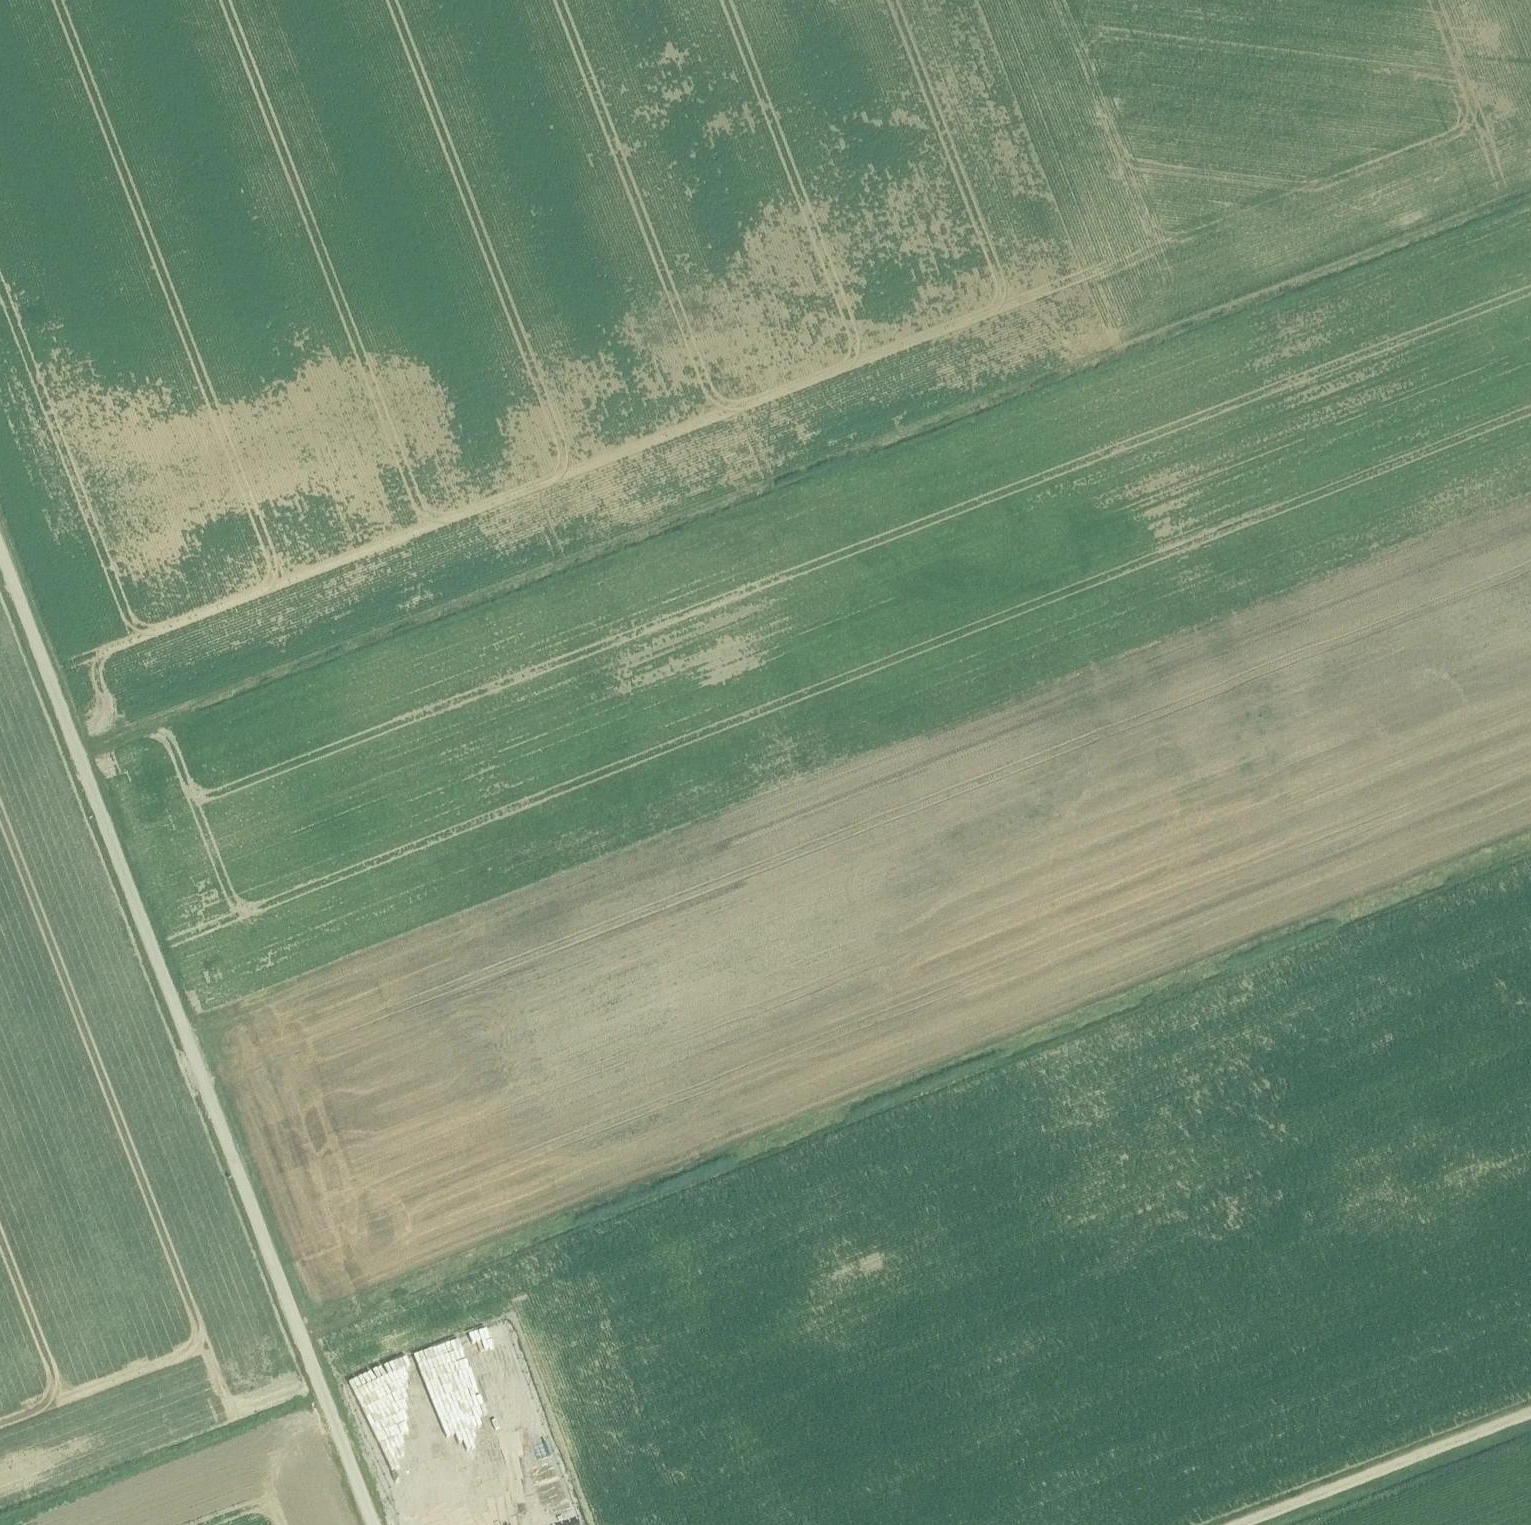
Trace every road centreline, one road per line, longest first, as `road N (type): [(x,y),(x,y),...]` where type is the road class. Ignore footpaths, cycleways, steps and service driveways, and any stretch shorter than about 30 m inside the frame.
road 1 (unclassified): [(375,1524),(0,547)]
road 2 (unclassified): [(1530,1418),(1248,1524)]

